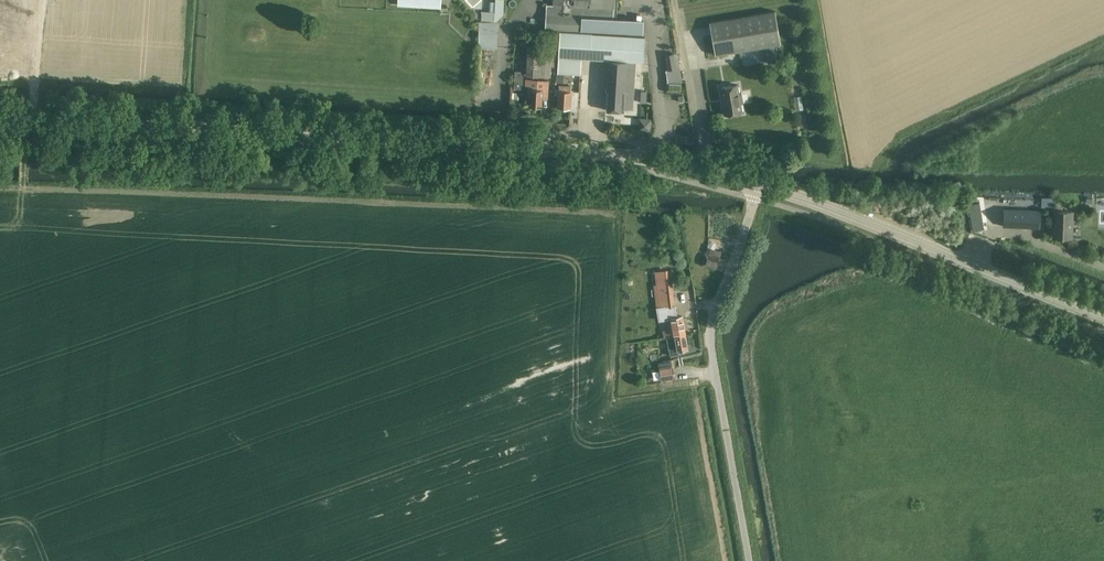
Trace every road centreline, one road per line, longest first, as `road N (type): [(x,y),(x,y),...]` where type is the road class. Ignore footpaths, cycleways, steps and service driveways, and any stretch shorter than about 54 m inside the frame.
road 1 (secondary): [(760,184),(629,157),(521,147),(0,121)]
road 2 (residential): [(750,560),(711,323),(760,184)]
road 3 (secondary): [(1103,319),(760,184)]
road 4 (track): [(26,197),(43,0)]

